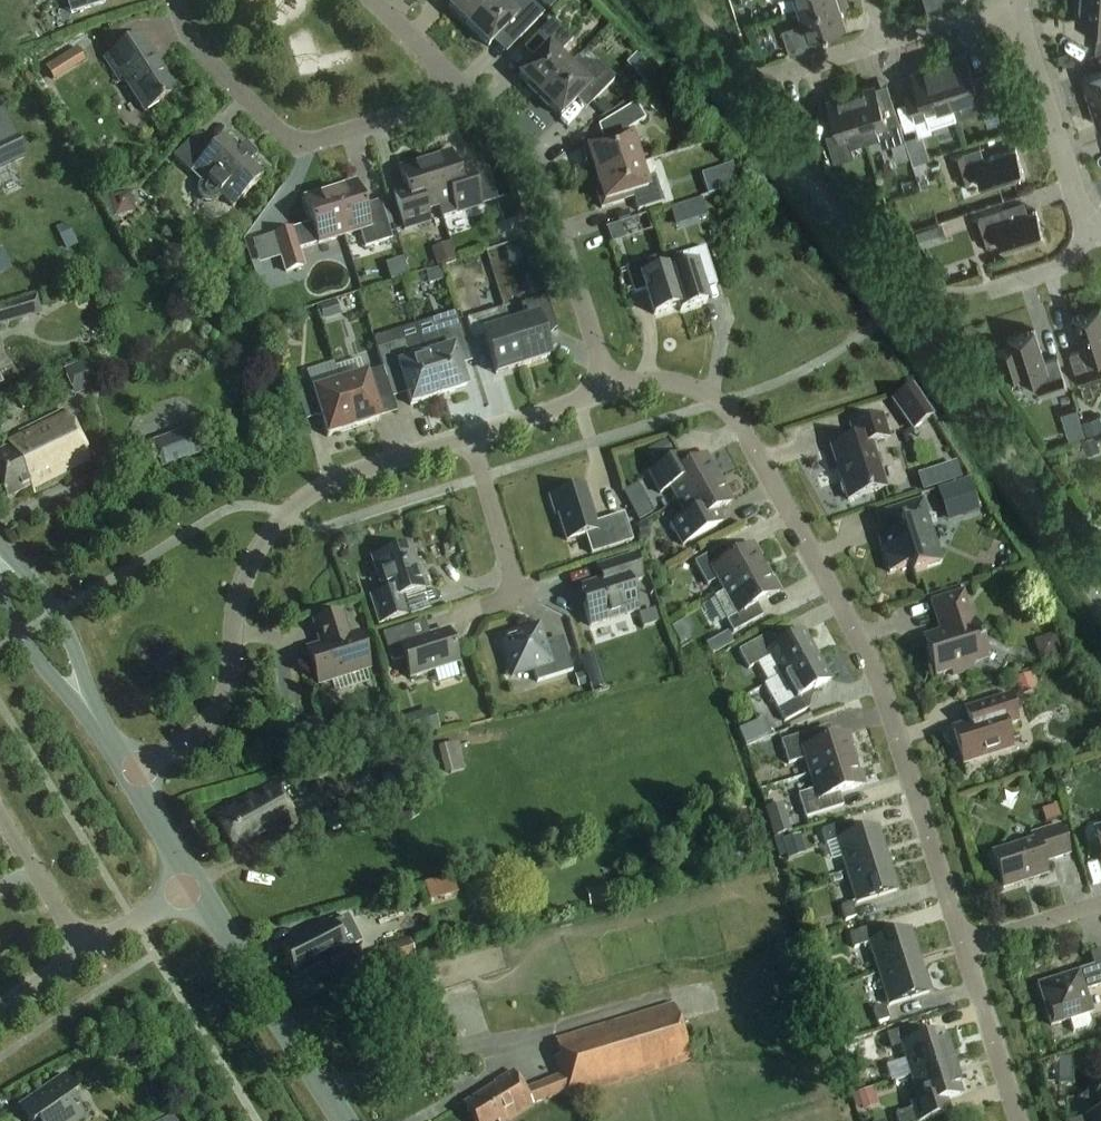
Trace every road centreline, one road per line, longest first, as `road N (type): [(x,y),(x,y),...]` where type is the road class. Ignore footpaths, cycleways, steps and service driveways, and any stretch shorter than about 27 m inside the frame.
road 1 (residential): [(968,949),(876,673),(725,402),(682,383),(608,390)]
road 2 (residential): [(476,435),(335,480),(306,498),(246,575),(220,712),(137,782)]
road 3 (residential): [(454,82),(434,106),(305,144),(288,141),(186,33),(176,0)]
road 4 (residential): [(454,82),(532,152),(608,390)]
road 5 (tertiary): [(346,1120),(194,880)]
road 6 (residential): [(1094,235),(1006,3)]
road 7 (tertiary): [(92,719),(87,680),(59,617),(0,546)]
road 8 (residential): [(489,604),(517,594),(476,435)]
road 9 (residential): [(1019,1120),(968,949)]
road 10 (residential): [(85,950),(0,812)]
road 11 (tertiary): [(0,598),(20,639),(92,719)]
road 12 (residential): [(608,390),(476,435)]
road 13 (residential): [(968,949),(1100,907)]
road 14 (residential): [(883,52),(1006,3)]
road 15 (residential): [(85,950),(194,880)]

